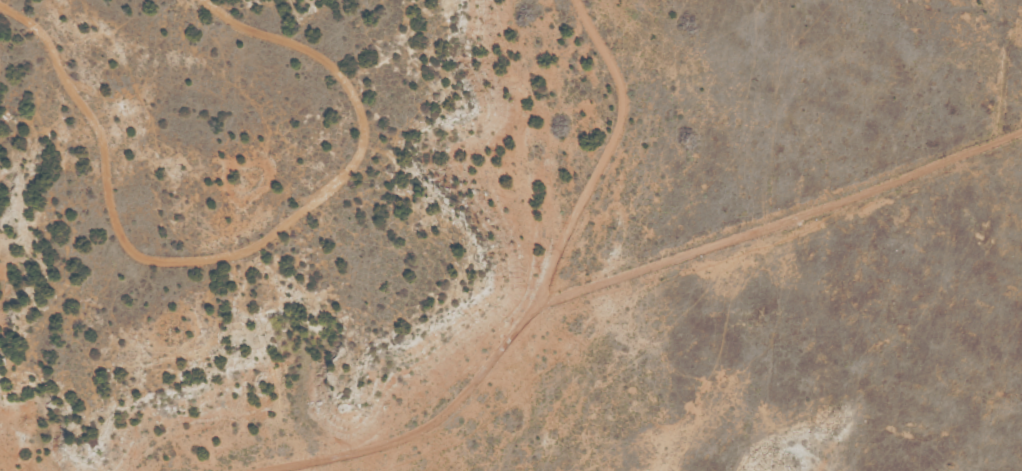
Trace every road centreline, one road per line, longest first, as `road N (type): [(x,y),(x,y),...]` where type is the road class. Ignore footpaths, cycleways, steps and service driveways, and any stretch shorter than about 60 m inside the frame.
road 1 (track): [(243,470),(435,422),(531,305),(1021,133)]
road 2 (track): [(0,9),(49,41),(111,153),(137,264),(245,256),(360,159),(363,98),(319,58),(214,0)]
road 3 (track): [(578,0),(625,100),(531,305)]

